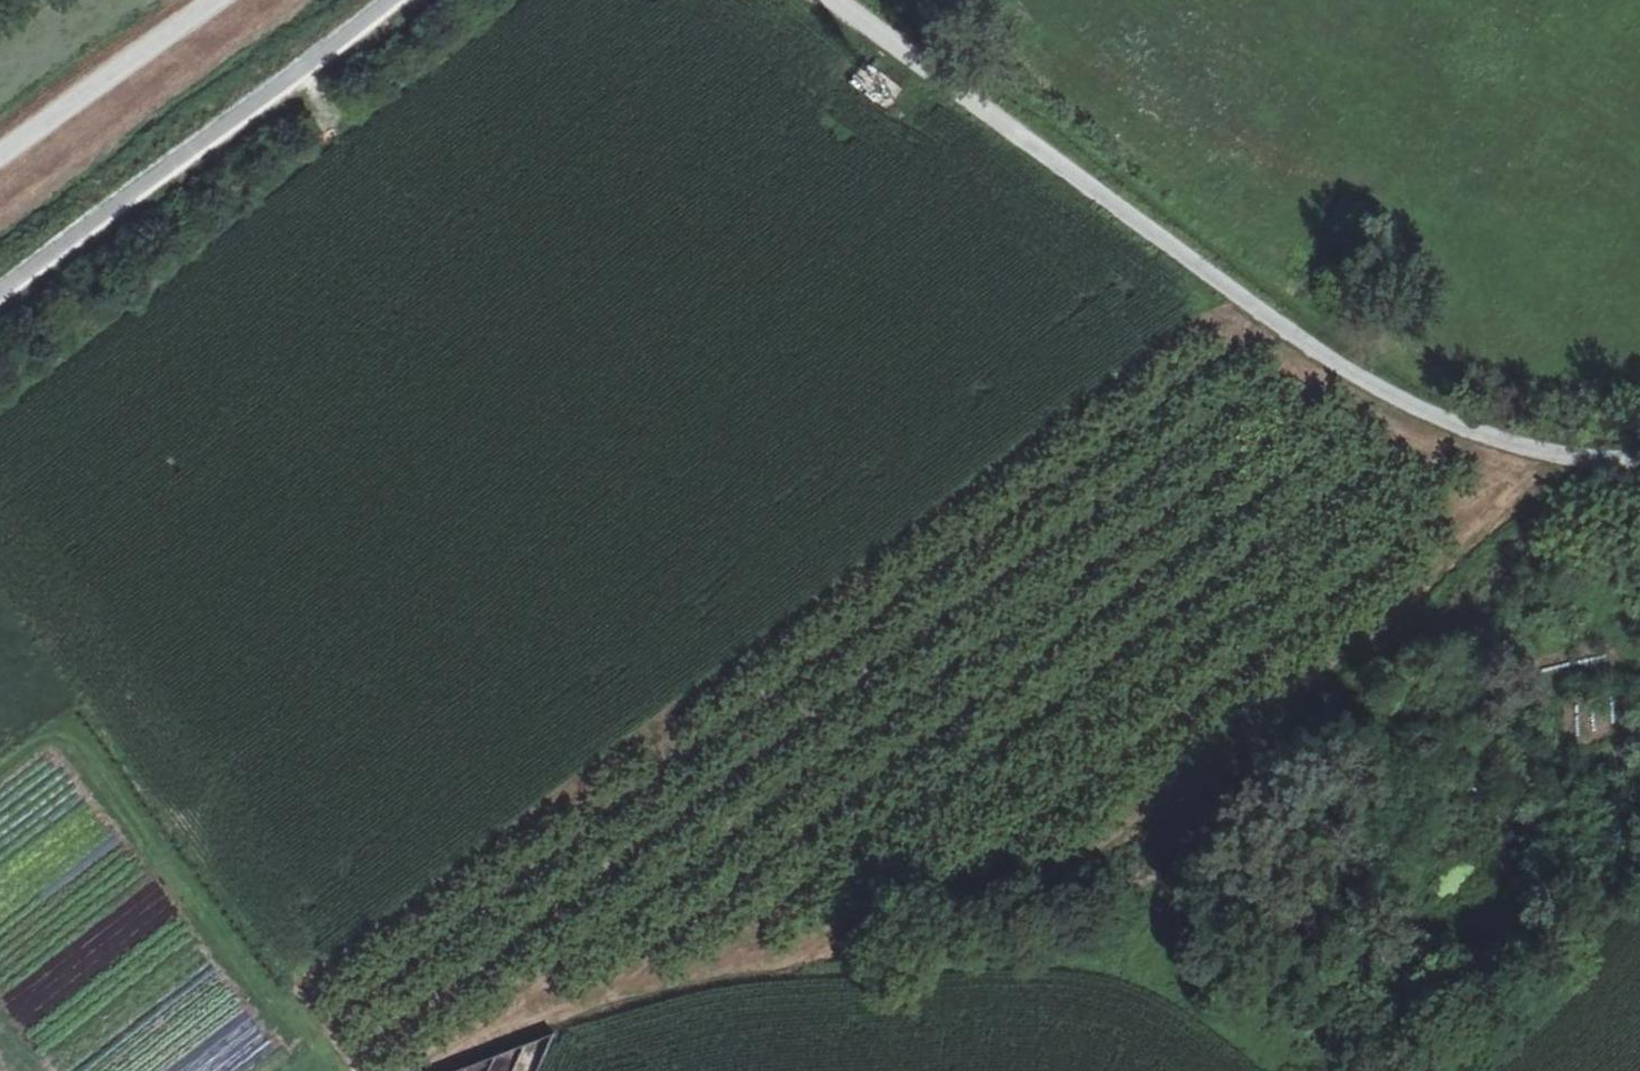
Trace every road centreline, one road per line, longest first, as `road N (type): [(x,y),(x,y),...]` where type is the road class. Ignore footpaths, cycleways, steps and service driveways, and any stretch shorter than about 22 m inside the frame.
road 1 (unclassified): [(1639,455),(1545,449),(1456,424),(1349,373),(837,0)]
road 2 (track): [(185,0),(0,135)]

